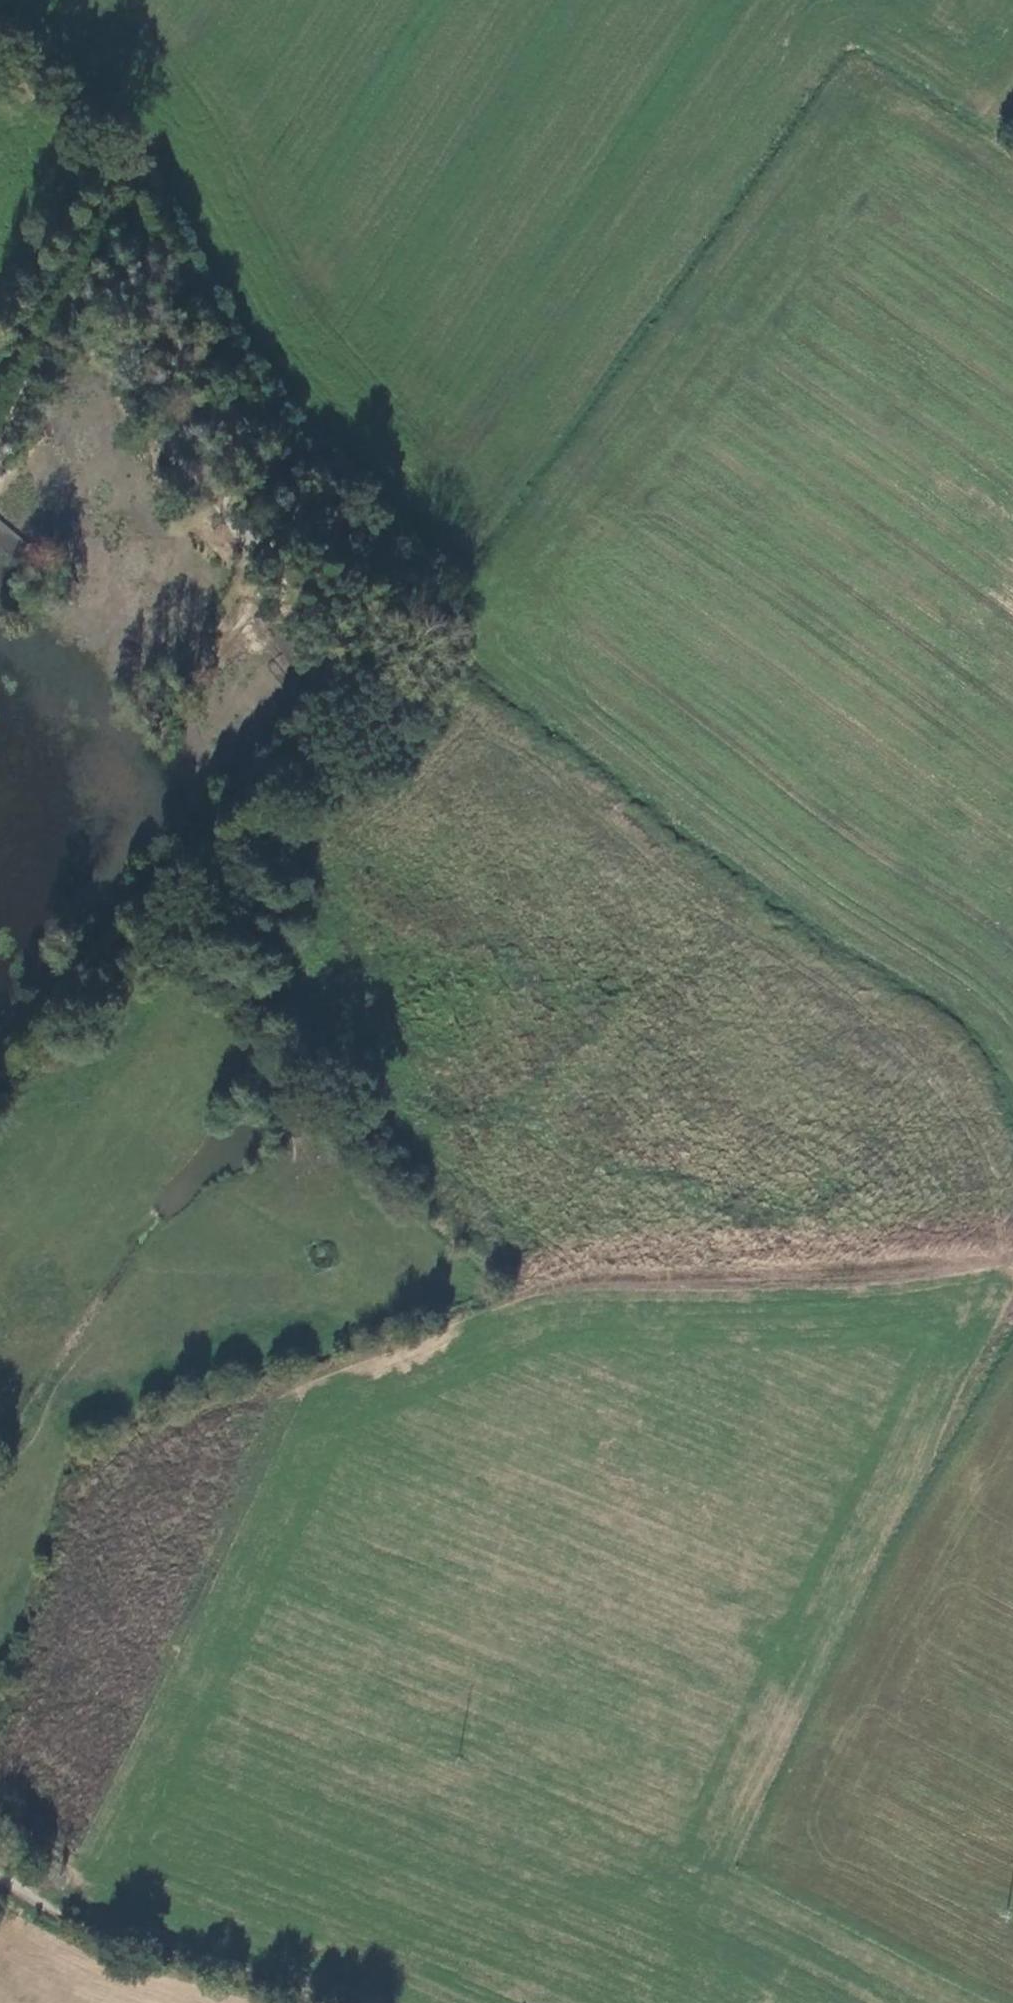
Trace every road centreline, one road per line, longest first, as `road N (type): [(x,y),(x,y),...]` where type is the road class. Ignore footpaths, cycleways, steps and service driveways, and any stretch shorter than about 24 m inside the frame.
road 1 (track): [(317,2002),(112,1938),(0,1881)]
road 2 (track): [(119,167),(88,106),(0,20)]

